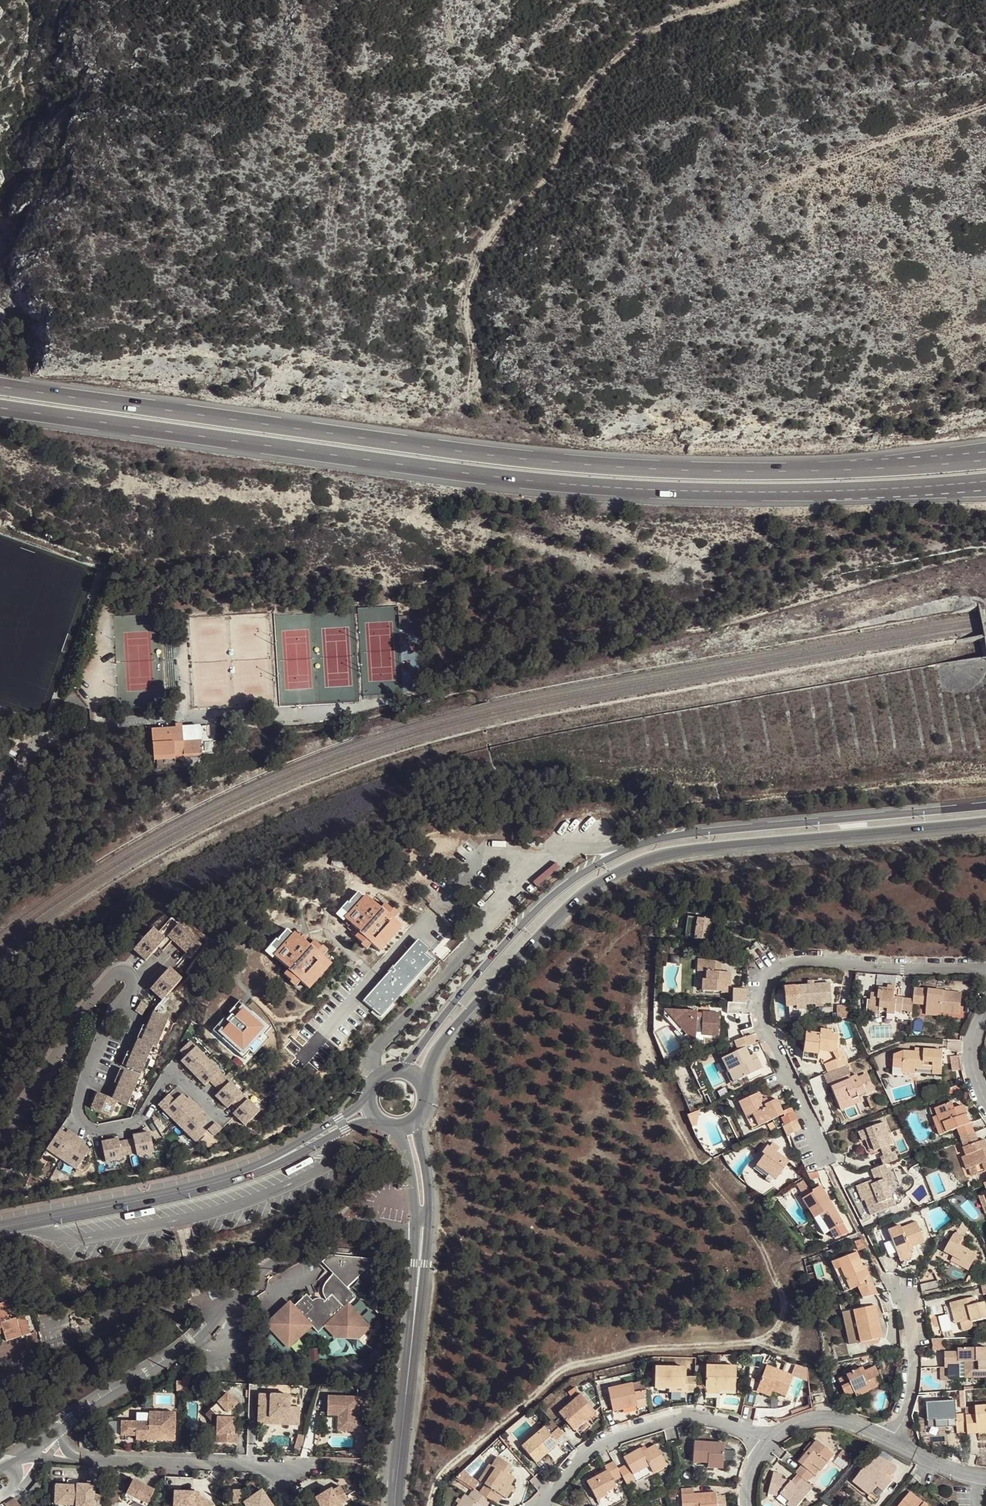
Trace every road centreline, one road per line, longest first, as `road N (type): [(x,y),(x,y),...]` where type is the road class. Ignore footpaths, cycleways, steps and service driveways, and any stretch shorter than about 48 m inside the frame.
road 1 (trunk): [(842,470),(679,471),(485,455),(0,386)]
road 2 (trunk): [(0,408),(459,473),(689,491),(840,491)]
road 3 (tertiary): [(985,805),(680,835),(618,853),(547,899),(393,1072)]
road 4 (tertiary): [(422,1088),(449,1033),(572,901),(632,864),(688,849),(985,821)]
road 5 (track): [(714,0),(632,41),(604,75),(556,170),(488,243),(469,300),(482,390)]
road 6 (residential): [(985,972),(806,961),(776,973),(764,1018),(829,1166)]
road 7 (unclassified): [(66,1426),(180,1353),(246,1284),(322,1229),(359,1221),(416,1227)]
road 8 (residential): [(133,982),(85,1076),(81,1120),(93,1131),(134,1124),(175,1076),(222,1123)]
road 9 (tertiary): [(0,1228),(193,1189),(276,1160)]
road 10 (unclassified): [(356,1464),(83,1460)]
road 11 (residential): [(764,1440),(713,1416),(670,1417),(601,1440),(535,1505)]
road 12 (residential): [(0,1137),(110,978),(123,972),(133,982)]
road 13 (tertiary): [(405,1398),(428,1219)]
road 14 (residential): [(890,1441),(905,1416),(914,1370),(911,1327),(893,1274)]
road 15 (tertiary): [(416,1227),(405,1398)]
road 16 (track): [(985,104),(841,153)]
road 17 (trunk): [(840,491),(985,481)]
road 18 (trunk): [(840,491),(985,490)]
road 19 (trunk): [(985,448),(842,470)]
road 20 (trunk): [(985,460),(842,470)]
road 21 (residential): [(764,1440),(798,1422),(832,1416),(890,1441)]
road 22 (tertiary): [(372,1089),(359,1106),(276,1160)]

